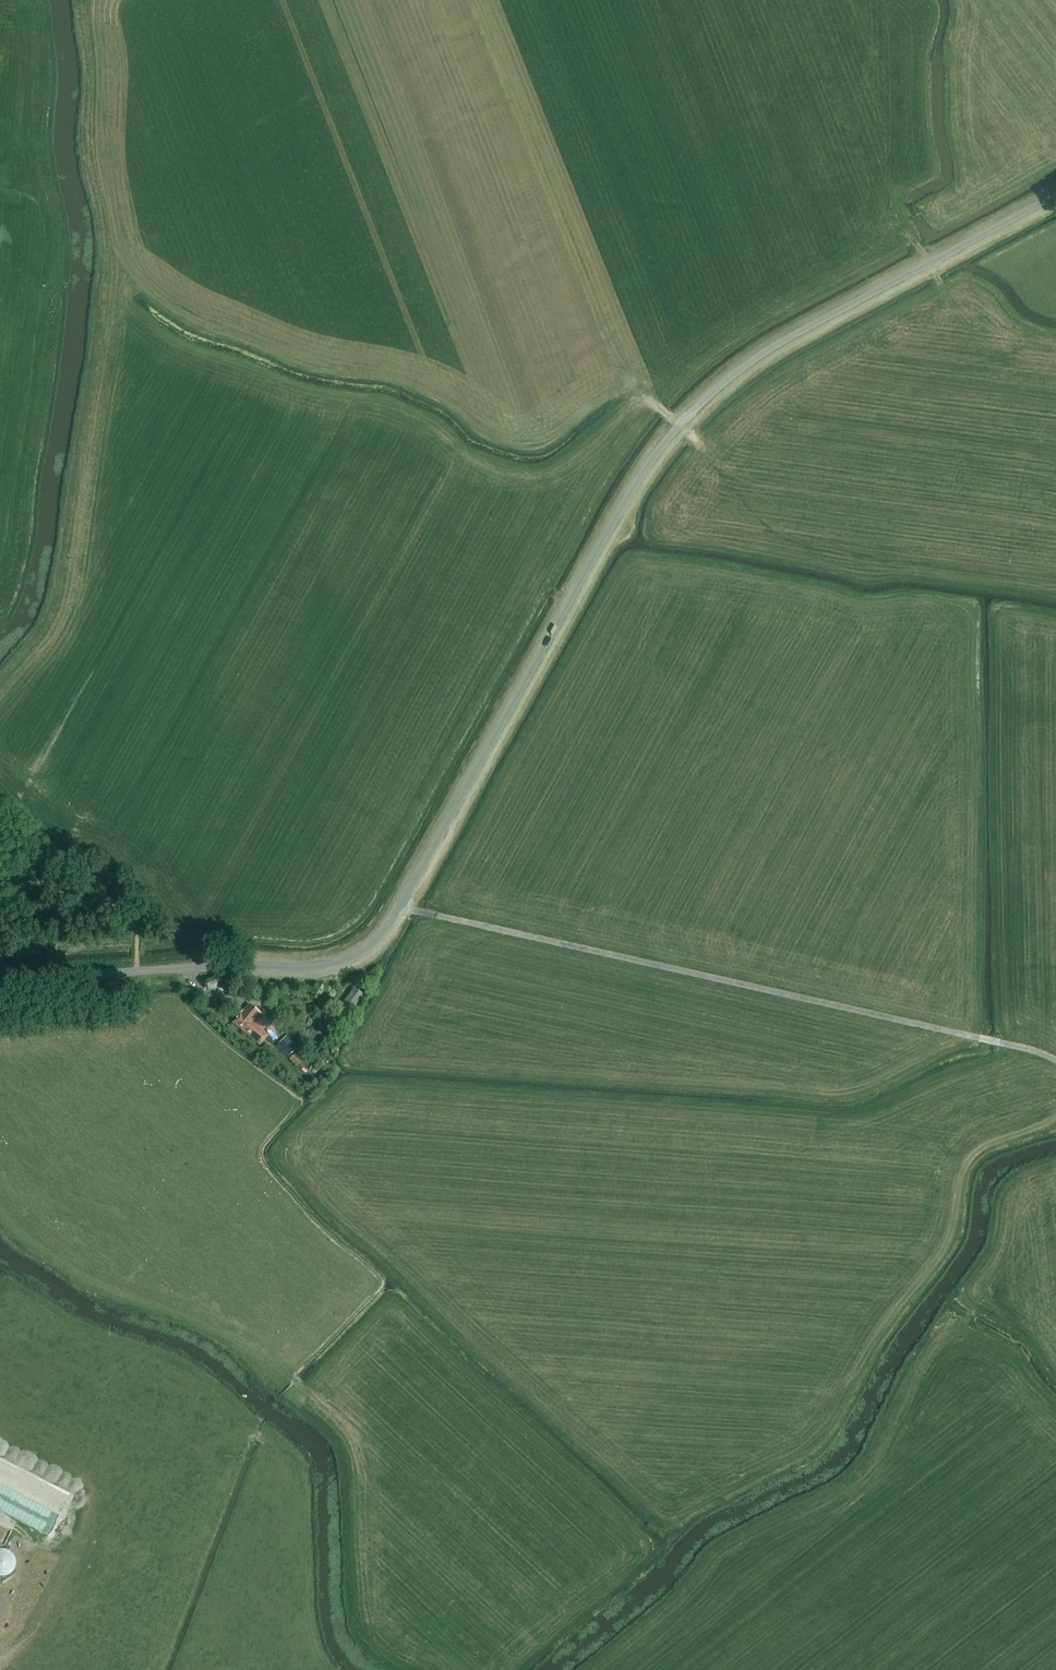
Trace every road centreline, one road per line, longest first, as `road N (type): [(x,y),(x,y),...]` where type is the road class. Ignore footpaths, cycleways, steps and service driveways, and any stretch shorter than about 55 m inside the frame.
road 1 (unclassified): [(0,981),(312,967),(368,947),(402,904),(661,444),(758,361),(1055,191)]

